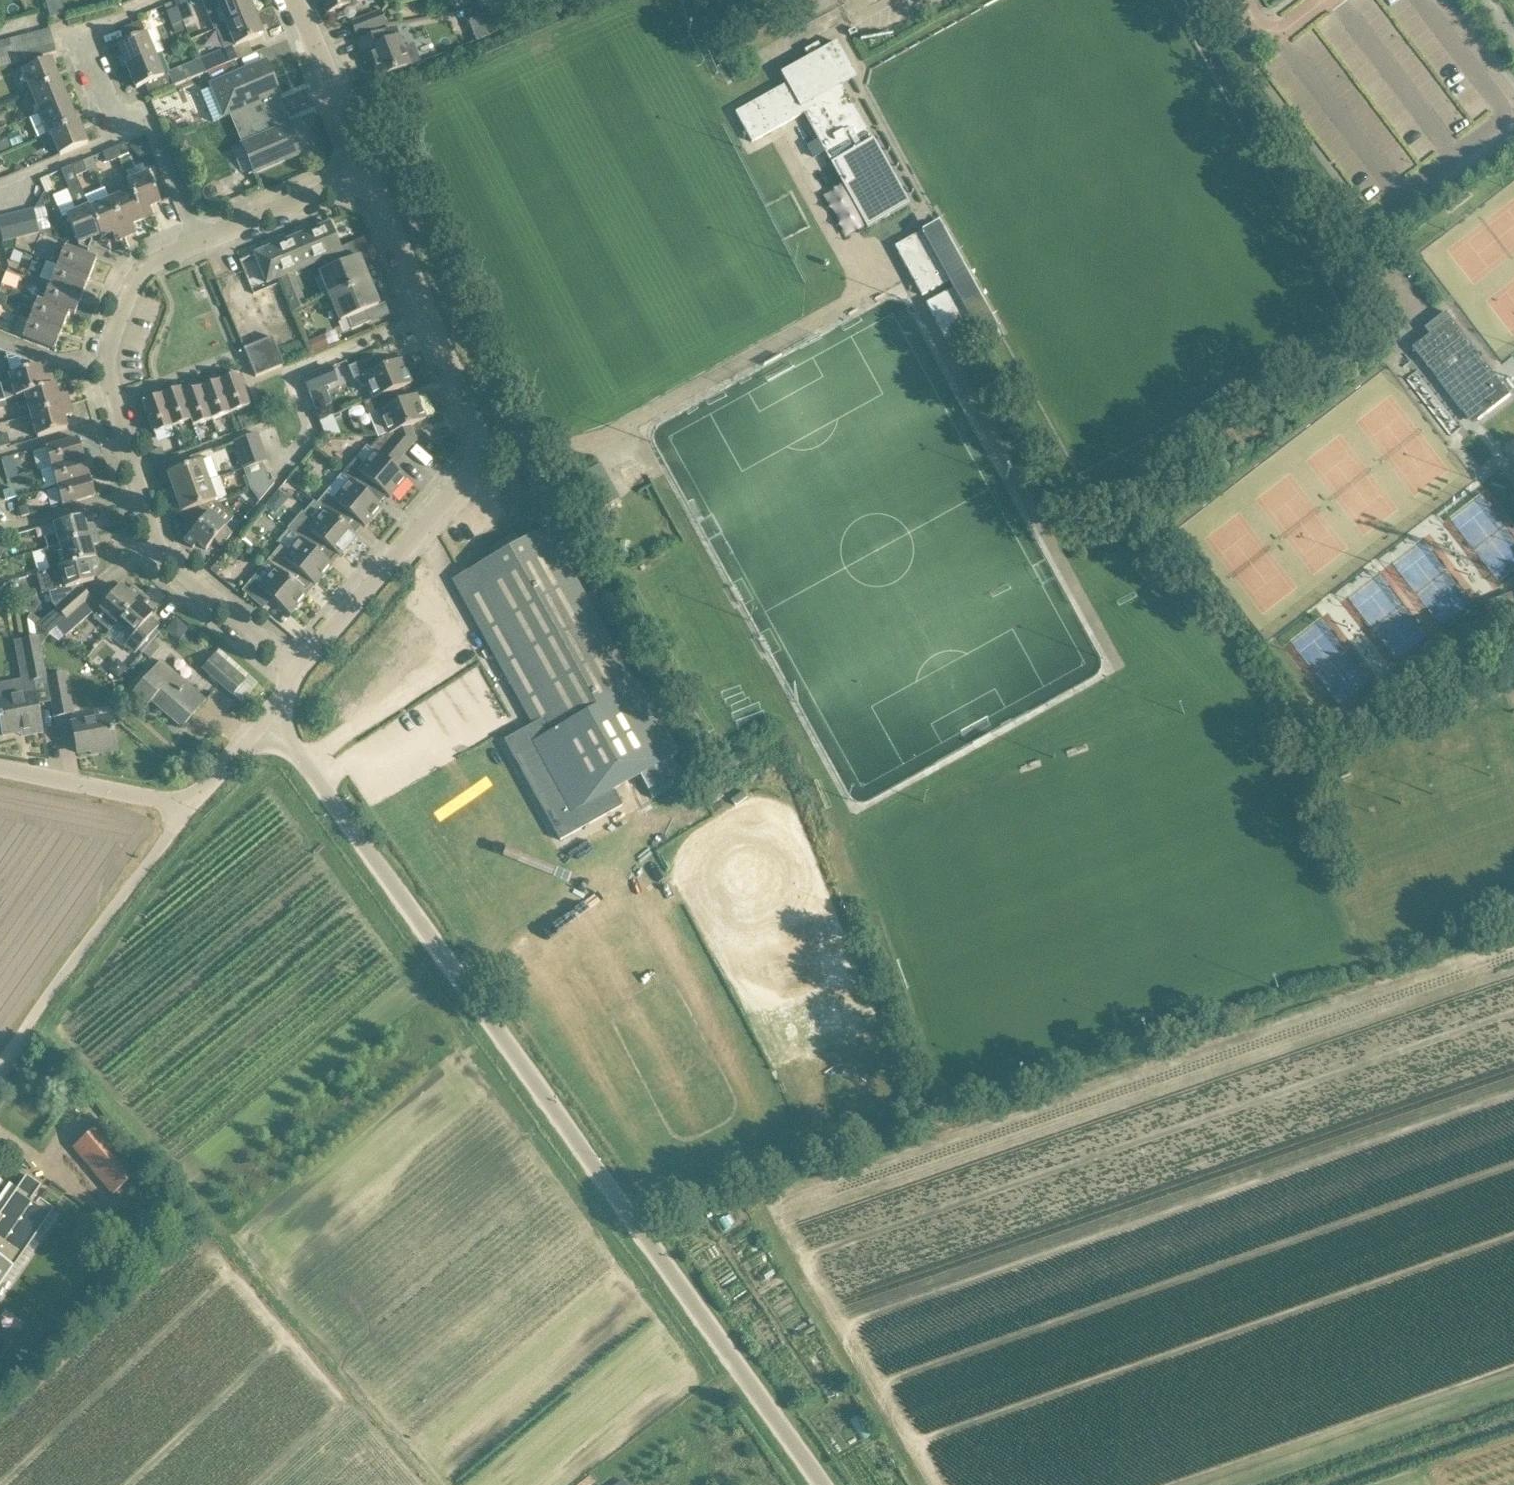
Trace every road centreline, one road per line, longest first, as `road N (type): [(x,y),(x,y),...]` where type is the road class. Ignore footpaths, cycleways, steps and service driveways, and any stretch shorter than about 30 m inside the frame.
road 1 (unclassified): [(823,1484),(271,714)]
road 2 (residential): [(298,670),(469,471),(479,448),(367,175)]
road 3 (residential): [(298,670),(160,551),(112,398),(108,354)]
road 4 (residential): [(197,242),(151,129),(112,109),(79,41),(157,0)]
road 5 (residential): [(0,1067),(188,807)]
road 6 (residential): [(0,767),(188,807)]
road 7 (residential): [(367,175),(293,0)]
road 8 (residential): [(197,242),(367,175)]
road 9 (residential): [(108,354),(142,268),(197,242)]
road 10 (residential): [(188,807),(271,714)]

